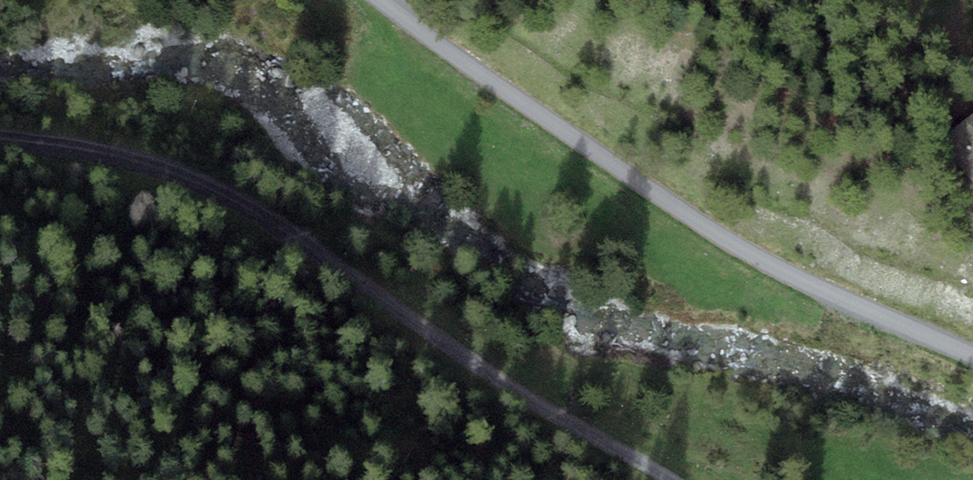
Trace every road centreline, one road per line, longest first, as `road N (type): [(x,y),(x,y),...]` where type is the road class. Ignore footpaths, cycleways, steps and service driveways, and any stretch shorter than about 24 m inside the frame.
road 1 (residential): [(0,139),(128,160),(240,204),(456,352),(669,479)]
road 2 (unclassified): [(383,0),(732,245),(972,364)]

